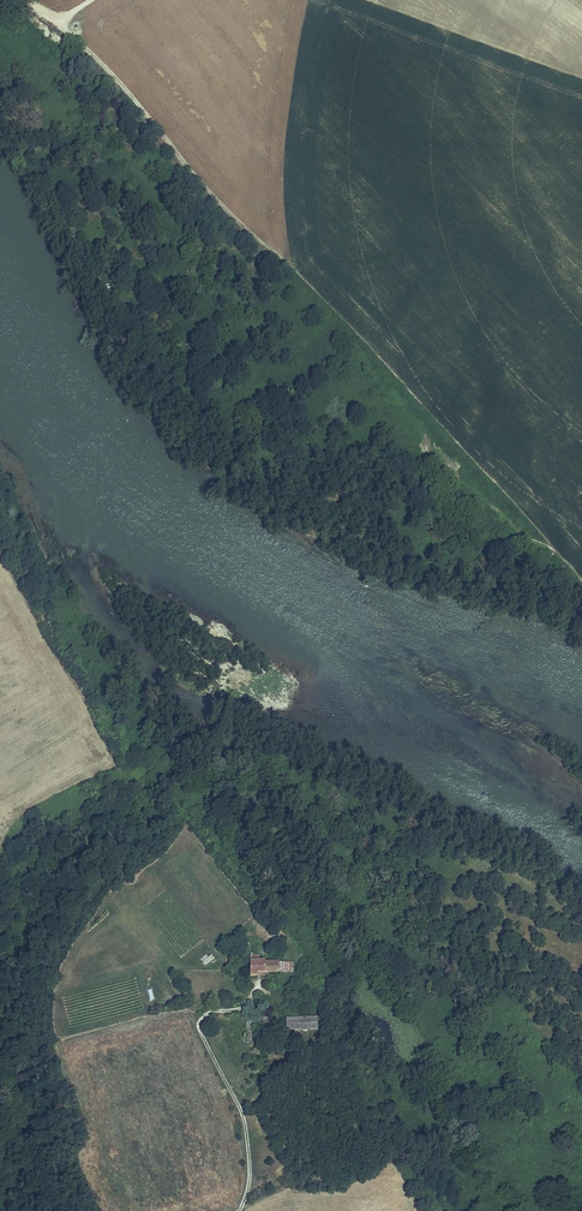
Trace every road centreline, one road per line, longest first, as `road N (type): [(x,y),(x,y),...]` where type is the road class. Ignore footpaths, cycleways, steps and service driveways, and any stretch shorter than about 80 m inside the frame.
road 1 (unclassified): [(238,1210),(249,1180),(245,1129),(201,1025),(244,1002)]

